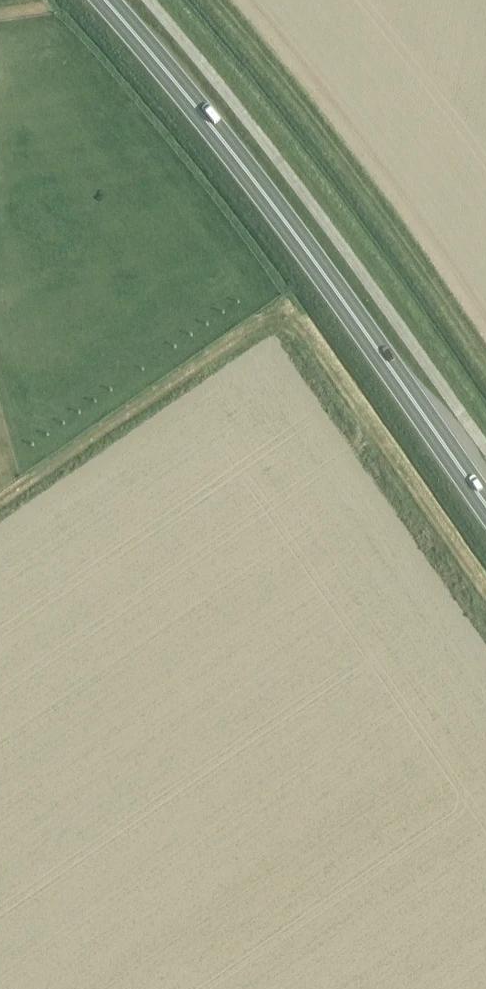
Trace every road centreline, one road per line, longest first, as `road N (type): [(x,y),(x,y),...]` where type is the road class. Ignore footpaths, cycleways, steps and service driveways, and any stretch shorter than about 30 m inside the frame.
road 1 (trunk): [(102,0),(278,216),(485,508)]

